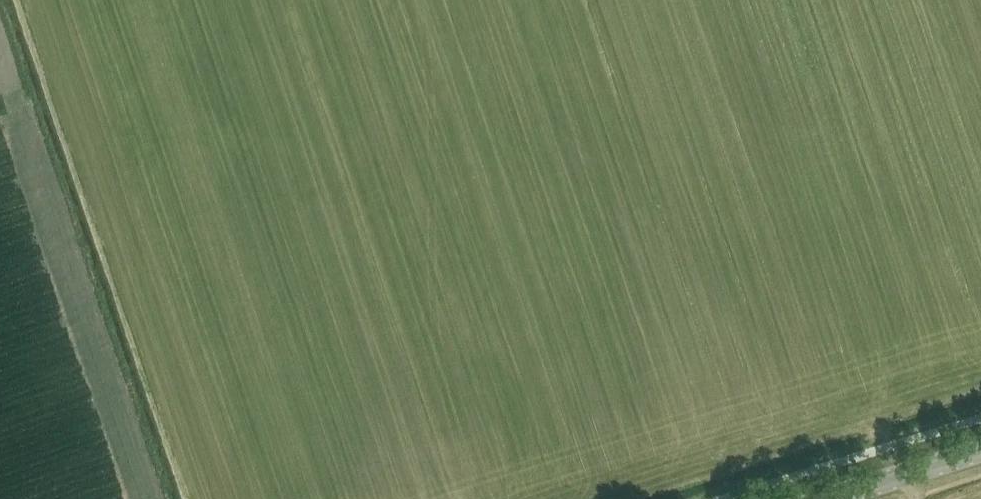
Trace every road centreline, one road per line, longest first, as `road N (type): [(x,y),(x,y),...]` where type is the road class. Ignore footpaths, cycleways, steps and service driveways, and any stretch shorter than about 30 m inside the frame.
road 1 (tertiary): [(830,498),(980,451)]

